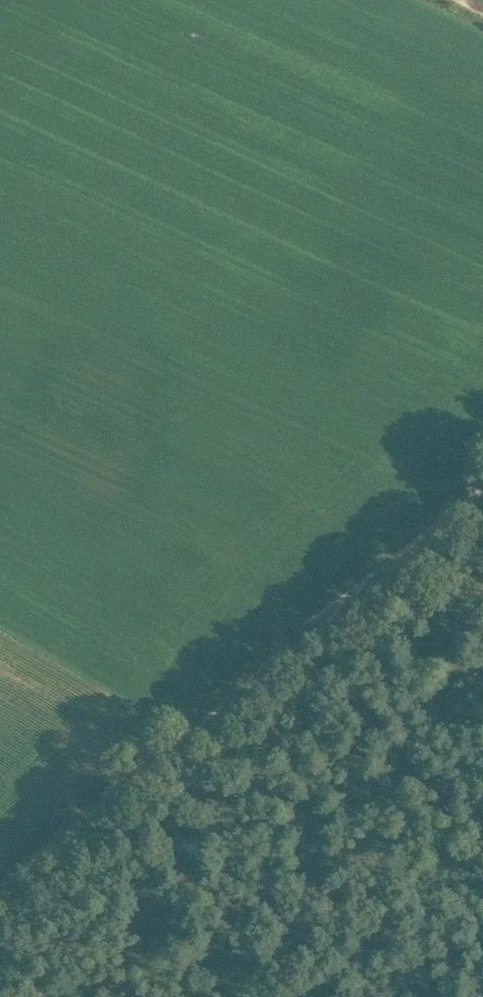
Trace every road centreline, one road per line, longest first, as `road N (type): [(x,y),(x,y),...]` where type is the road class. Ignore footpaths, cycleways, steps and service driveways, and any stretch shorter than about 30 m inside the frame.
road 1 (track): [(0,893),(482,491)]

